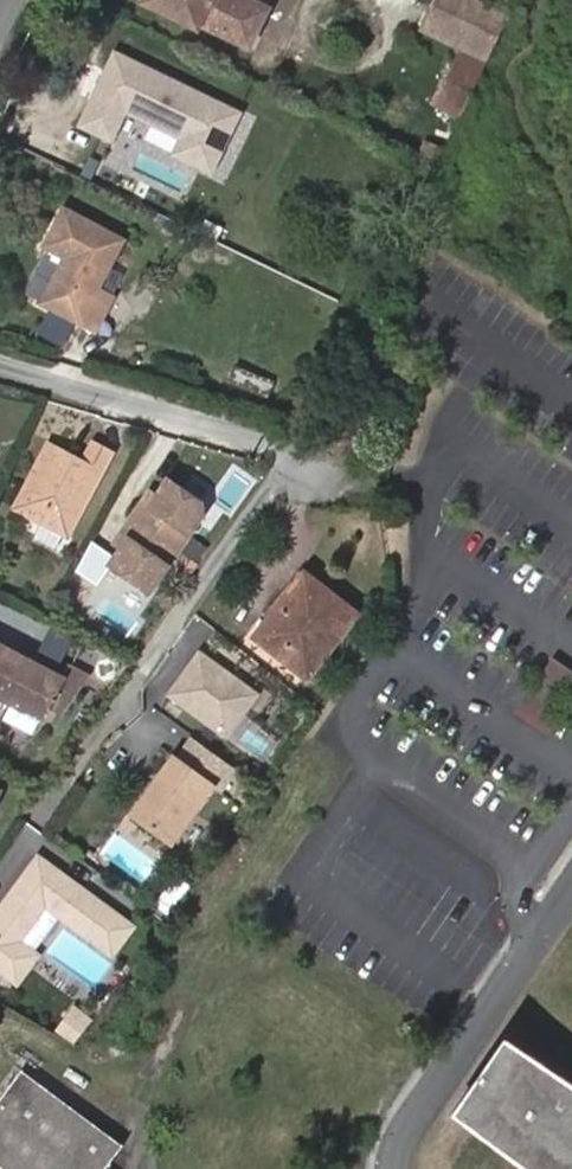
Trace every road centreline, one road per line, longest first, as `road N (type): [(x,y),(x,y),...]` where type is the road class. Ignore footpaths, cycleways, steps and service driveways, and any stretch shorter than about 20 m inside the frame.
road 1 (residential): [(53,834),(284,474),(285,461),(261,442),(0,365)]

